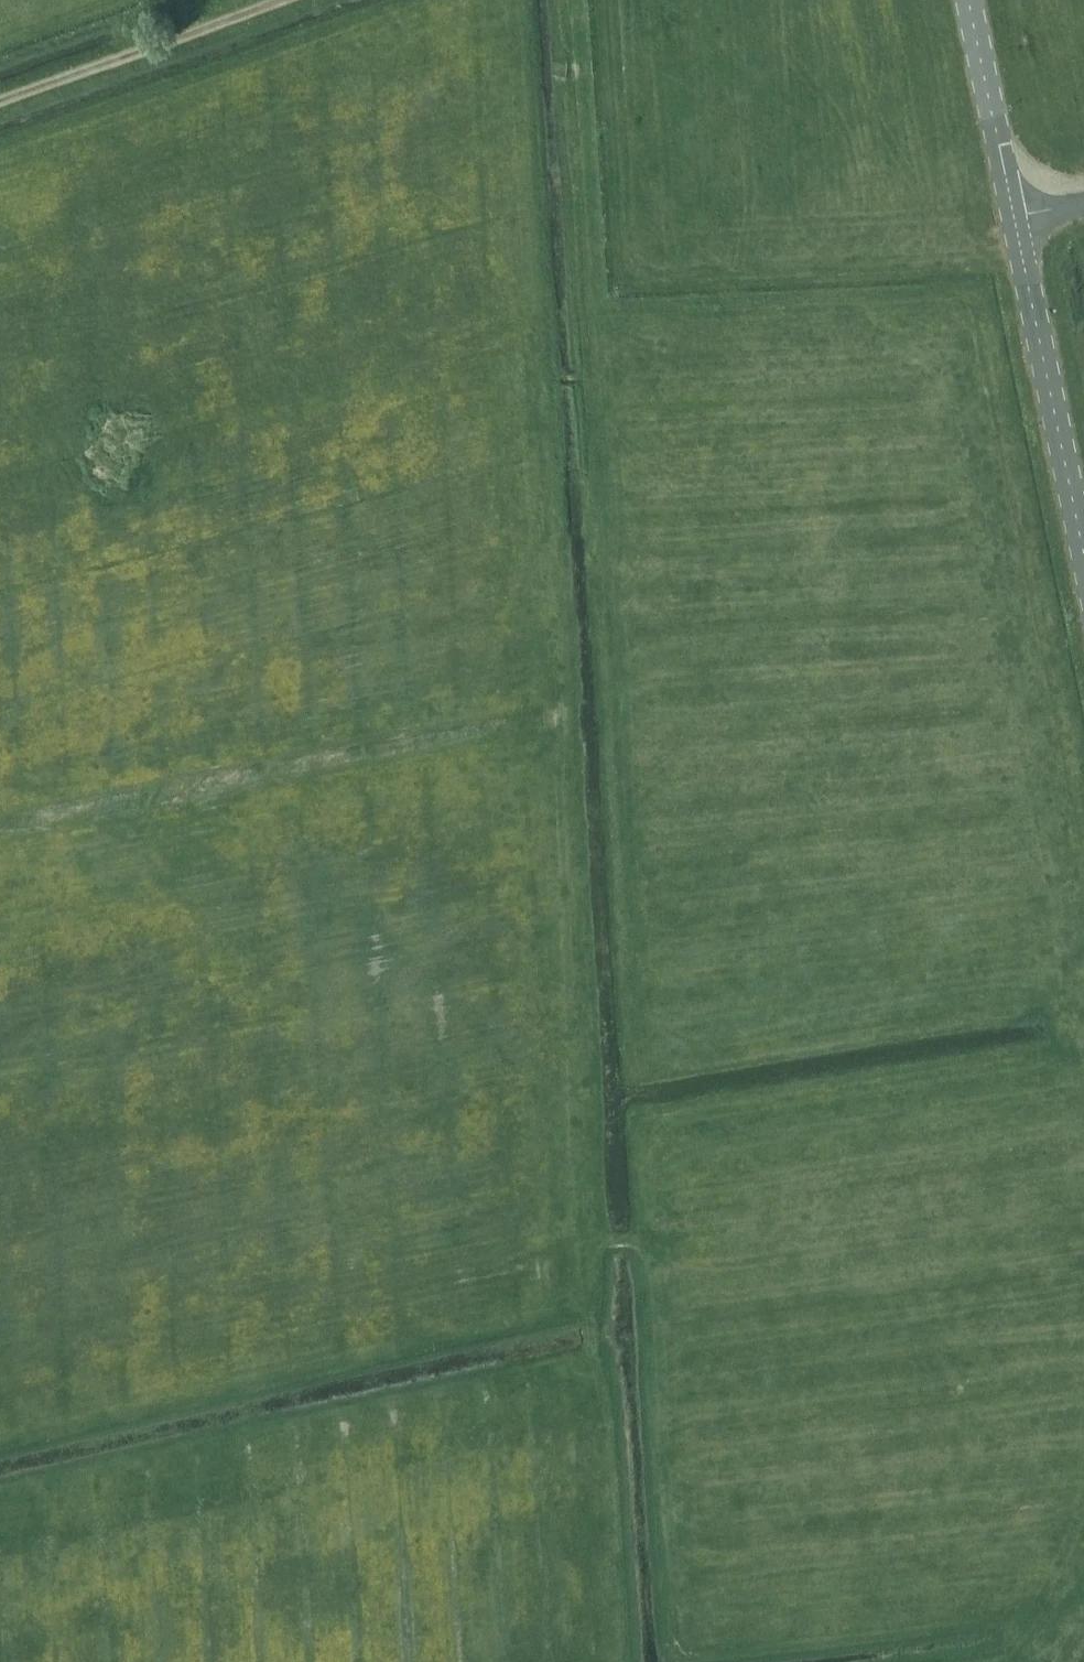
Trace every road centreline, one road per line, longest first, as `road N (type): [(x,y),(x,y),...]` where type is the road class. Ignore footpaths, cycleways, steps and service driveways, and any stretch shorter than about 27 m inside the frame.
road 1 (unclassified): [(969,0),(1083,555)]
road 2 (track): [(0,101),(281,0)]

